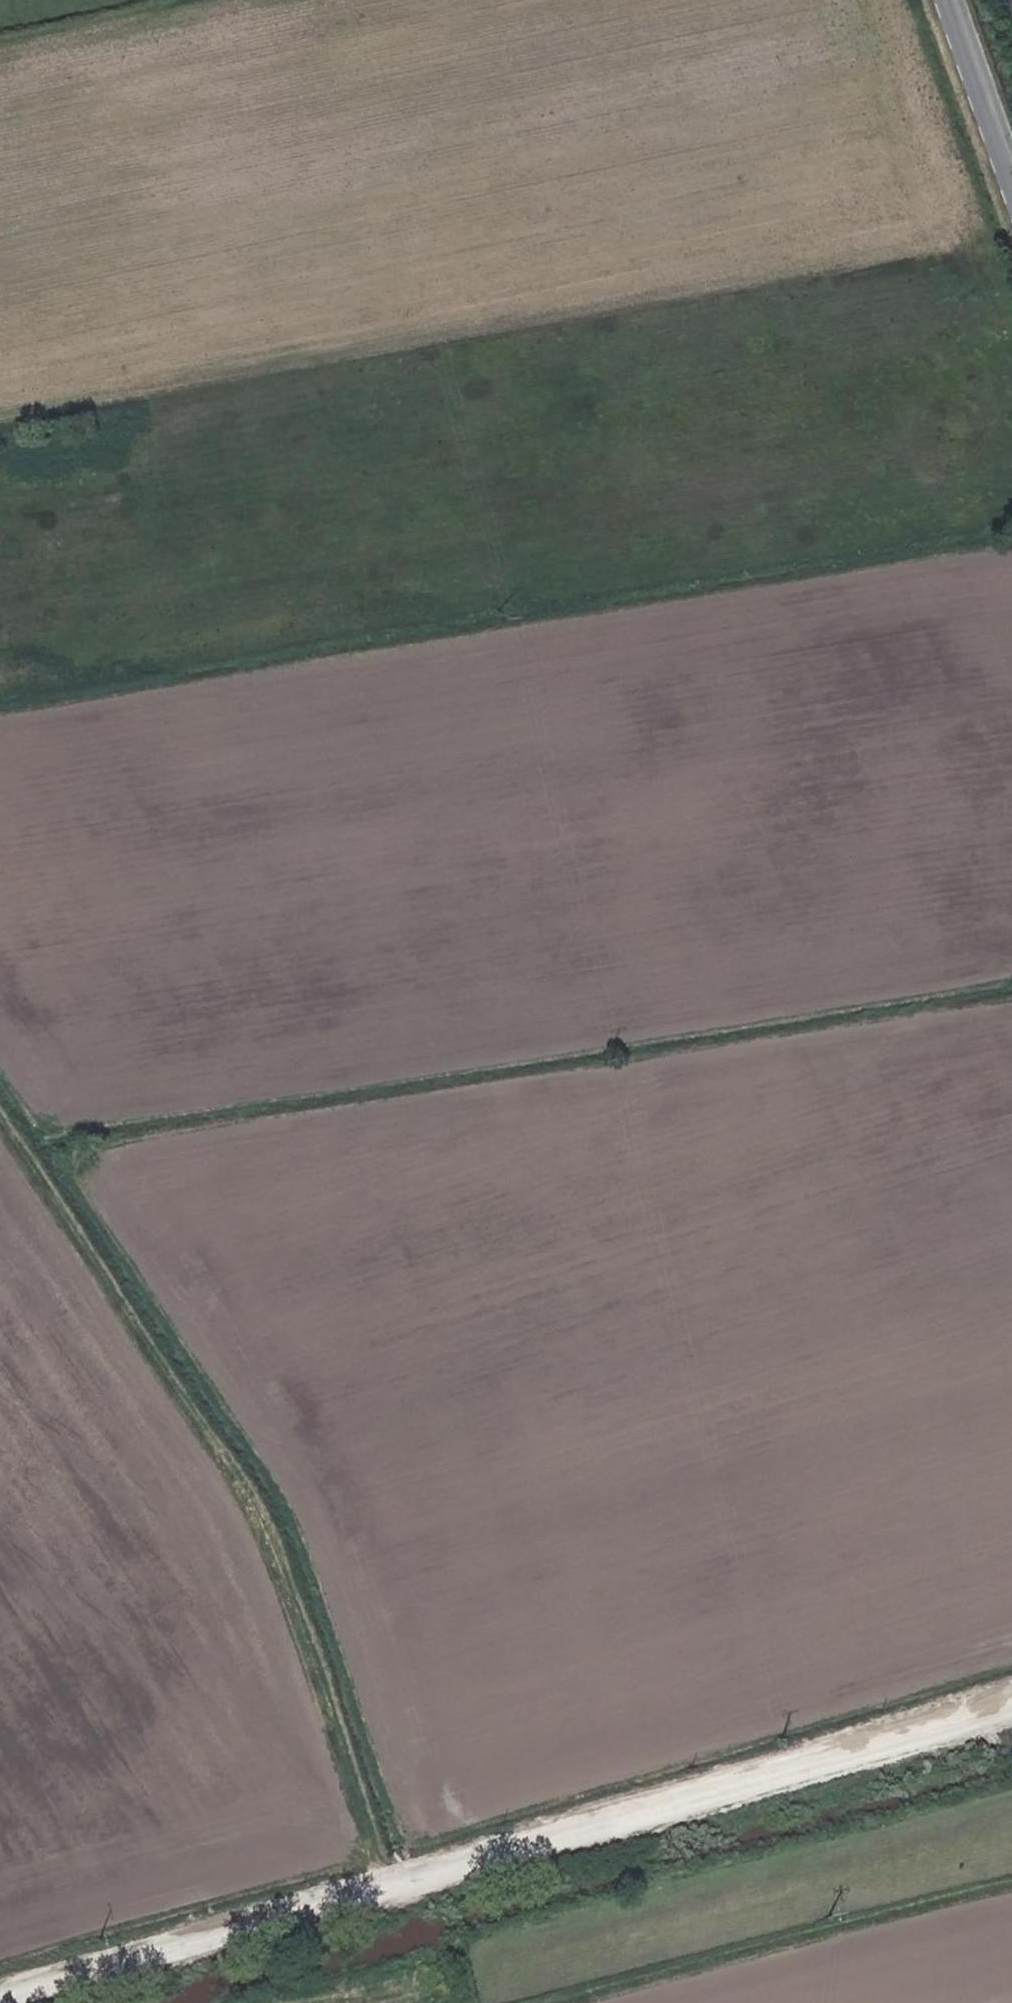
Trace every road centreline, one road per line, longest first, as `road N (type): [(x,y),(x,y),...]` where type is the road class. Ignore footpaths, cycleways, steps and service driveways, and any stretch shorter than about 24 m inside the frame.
road 1 (track): [(1011,1689),(0,1980)]
road 2 (tertiary): [(1011,175),(949,0)]

